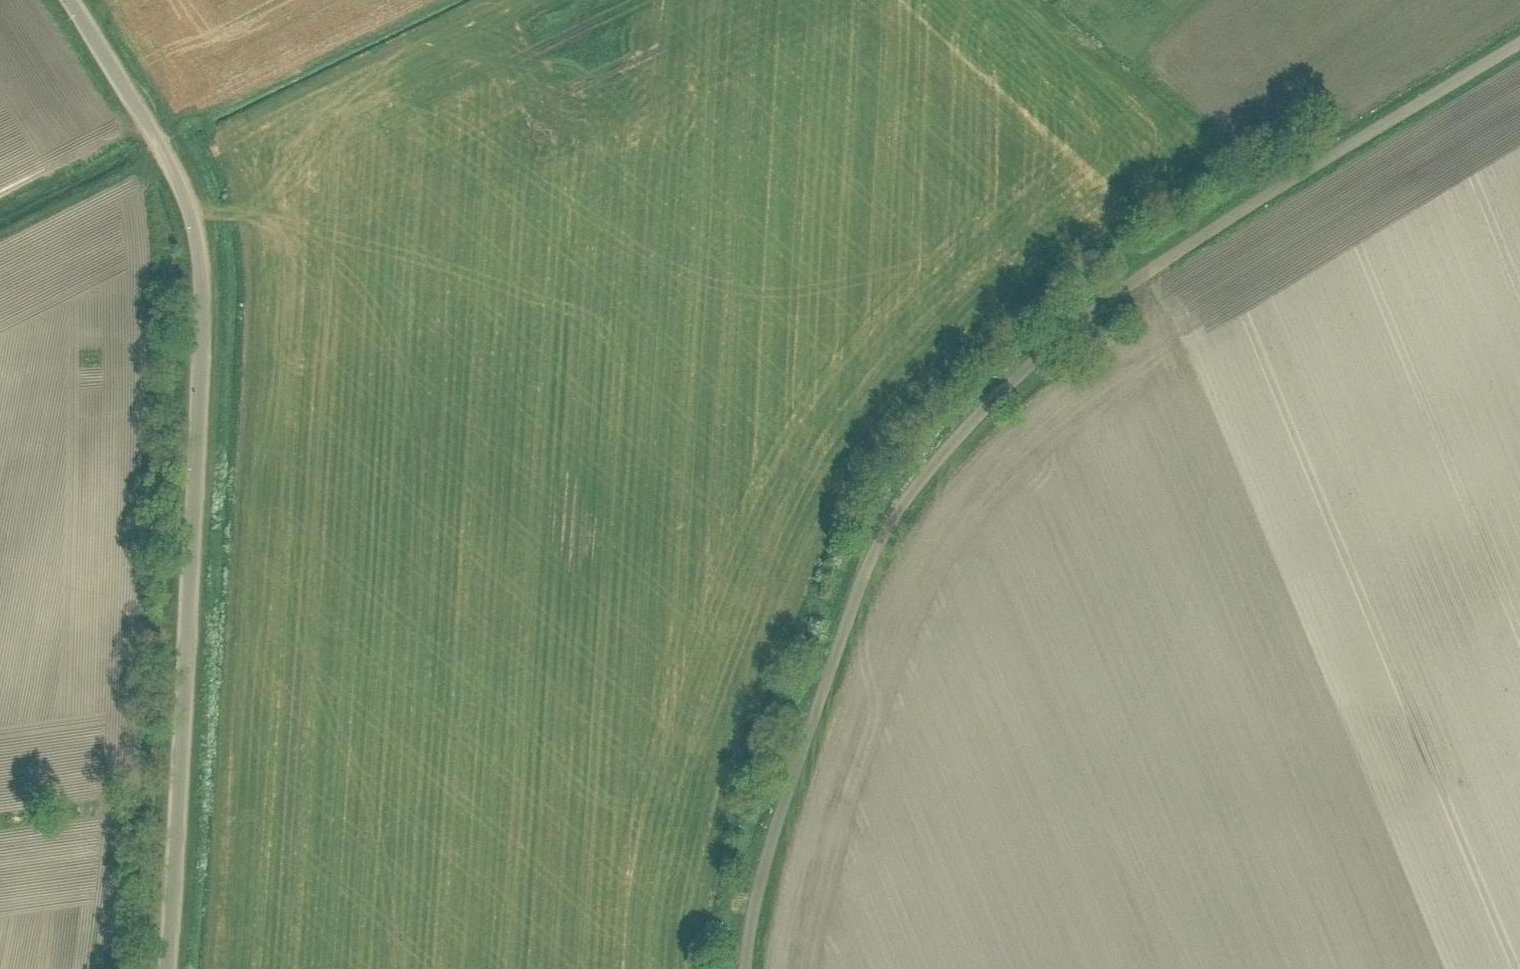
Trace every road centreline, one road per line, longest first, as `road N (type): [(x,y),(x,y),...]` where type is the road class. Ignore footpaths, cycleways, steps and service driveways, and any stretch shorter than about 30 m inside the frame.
road 1 (unclassified): [(746,968),(773,836),(879,543),(943,448),(1017,364),(1103,296),(1519,43)]
road 2 (unclassified): [(164,968),(202,251),(160,143),(68,0)]

